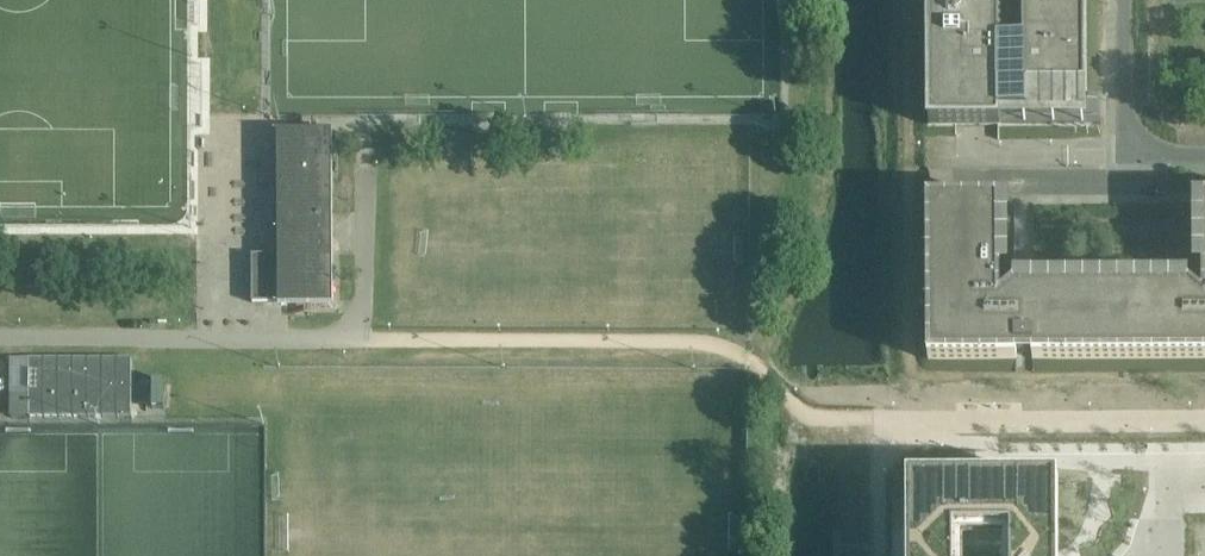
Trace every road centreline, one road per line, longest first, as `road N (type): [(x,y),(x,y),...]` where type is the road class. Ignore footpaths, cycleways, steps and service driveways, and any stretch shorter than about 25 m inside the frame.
road 1 (unclassified): [(1126,0),(1126,151),(1204,151)]

